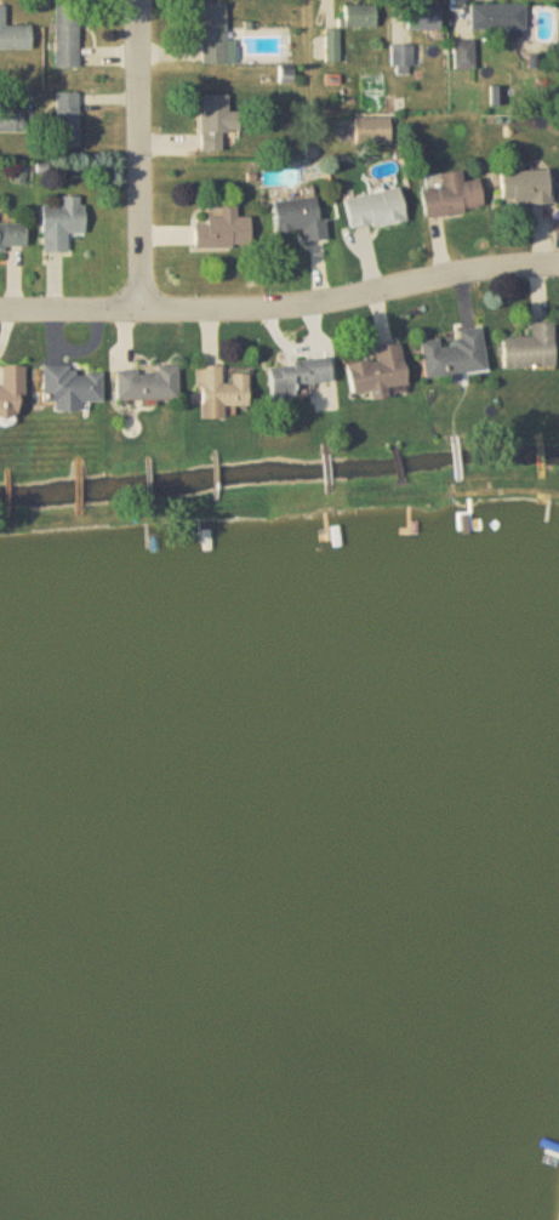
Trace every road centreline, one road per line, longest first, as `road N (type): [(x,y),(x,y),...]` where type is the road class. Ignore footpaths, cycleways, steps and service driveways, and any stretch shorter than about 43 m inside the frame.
road 1 (residential): [(0,308),(274,307),(449,272),(558,263)]
road 2 (residential): [(142,309),(137,0)]

